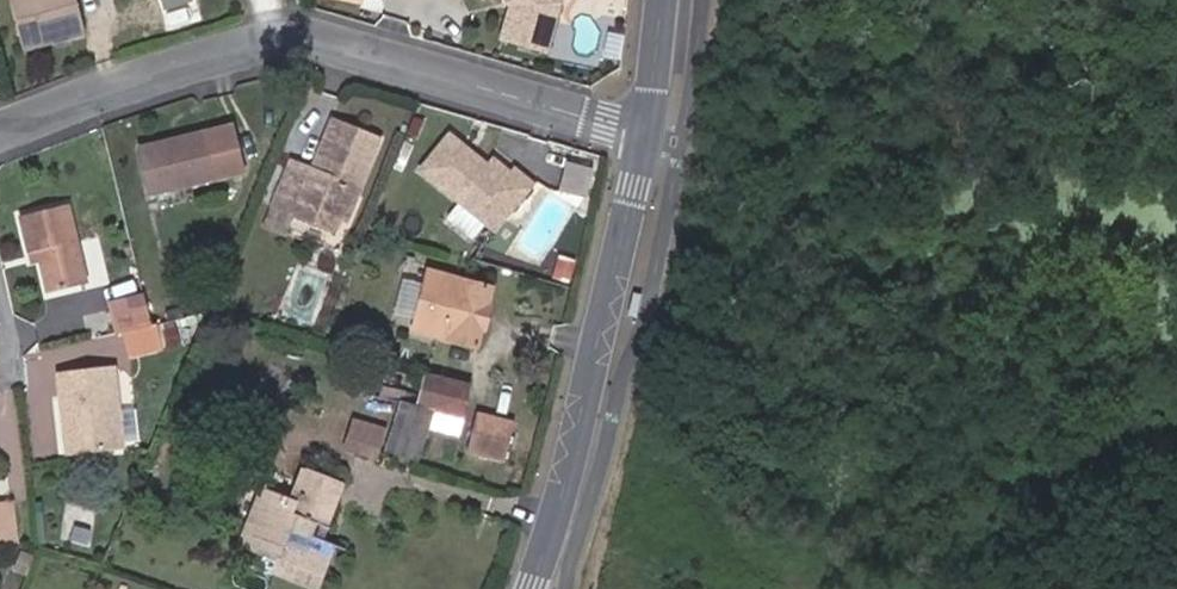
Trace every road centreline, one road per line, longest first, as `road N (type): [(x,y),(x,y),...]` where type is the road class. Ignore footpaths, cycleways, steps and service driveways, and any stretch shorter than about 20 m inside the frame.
road 1 (residential): [(645,131),(276,39),(0,135)]
road 2 (tertiary): [(525,588),(581,422),(645,131)]
road 3 (tertiary): [(645,131),(665,0)]

